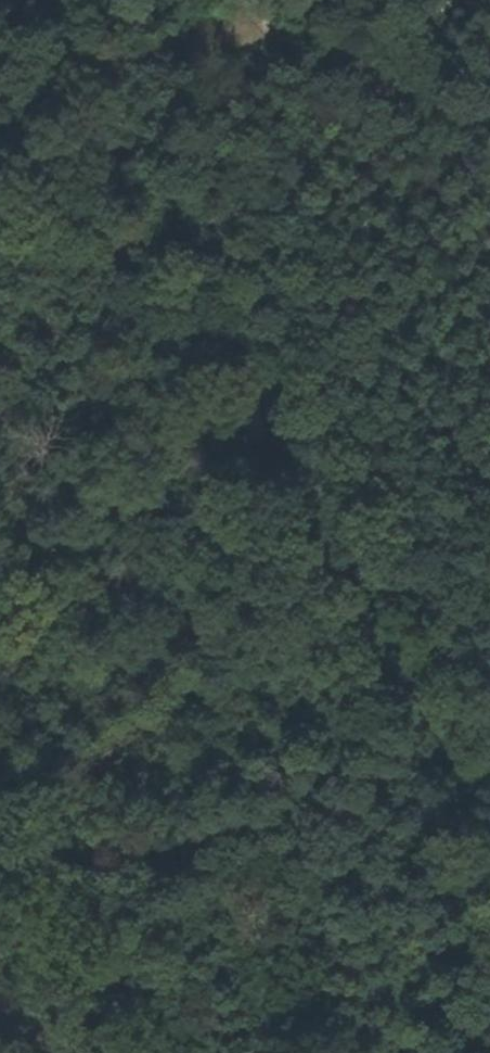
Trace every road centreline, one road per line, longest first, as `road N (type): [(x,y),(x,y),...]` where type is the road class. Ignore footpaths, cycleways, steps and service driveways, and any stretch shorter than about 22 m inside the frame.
road 1 (track): [(489,859),(41,0)]
road 2 (track): [(0,686),(40,773),(207,1052)]
road 3 (track): [(489,190),(416,122),(395,82)]

